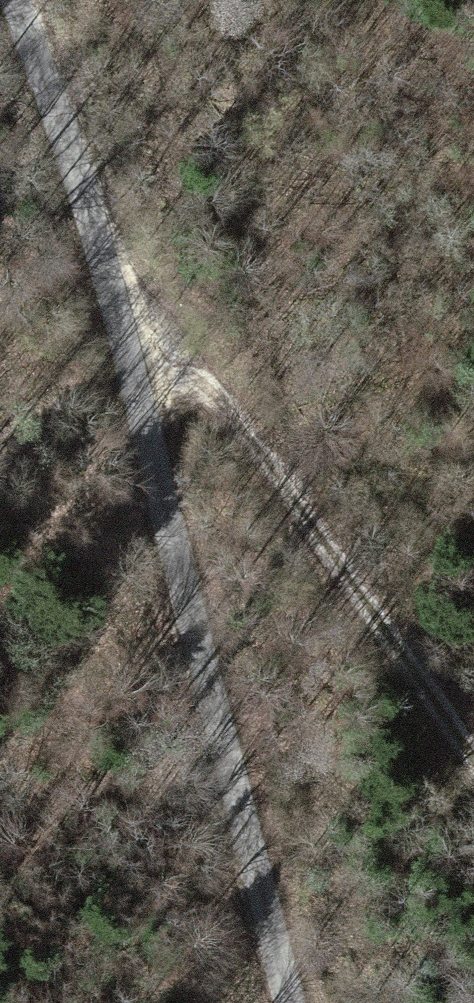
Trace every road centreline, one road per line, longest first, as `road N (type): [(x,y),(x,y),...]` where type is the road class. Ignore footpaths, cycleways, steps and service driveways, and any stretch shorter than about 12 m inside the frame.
road 1 (track): [(19,0),(104,273),(292,1002)]
road 2 (track): [(104,273),(473,755)]

